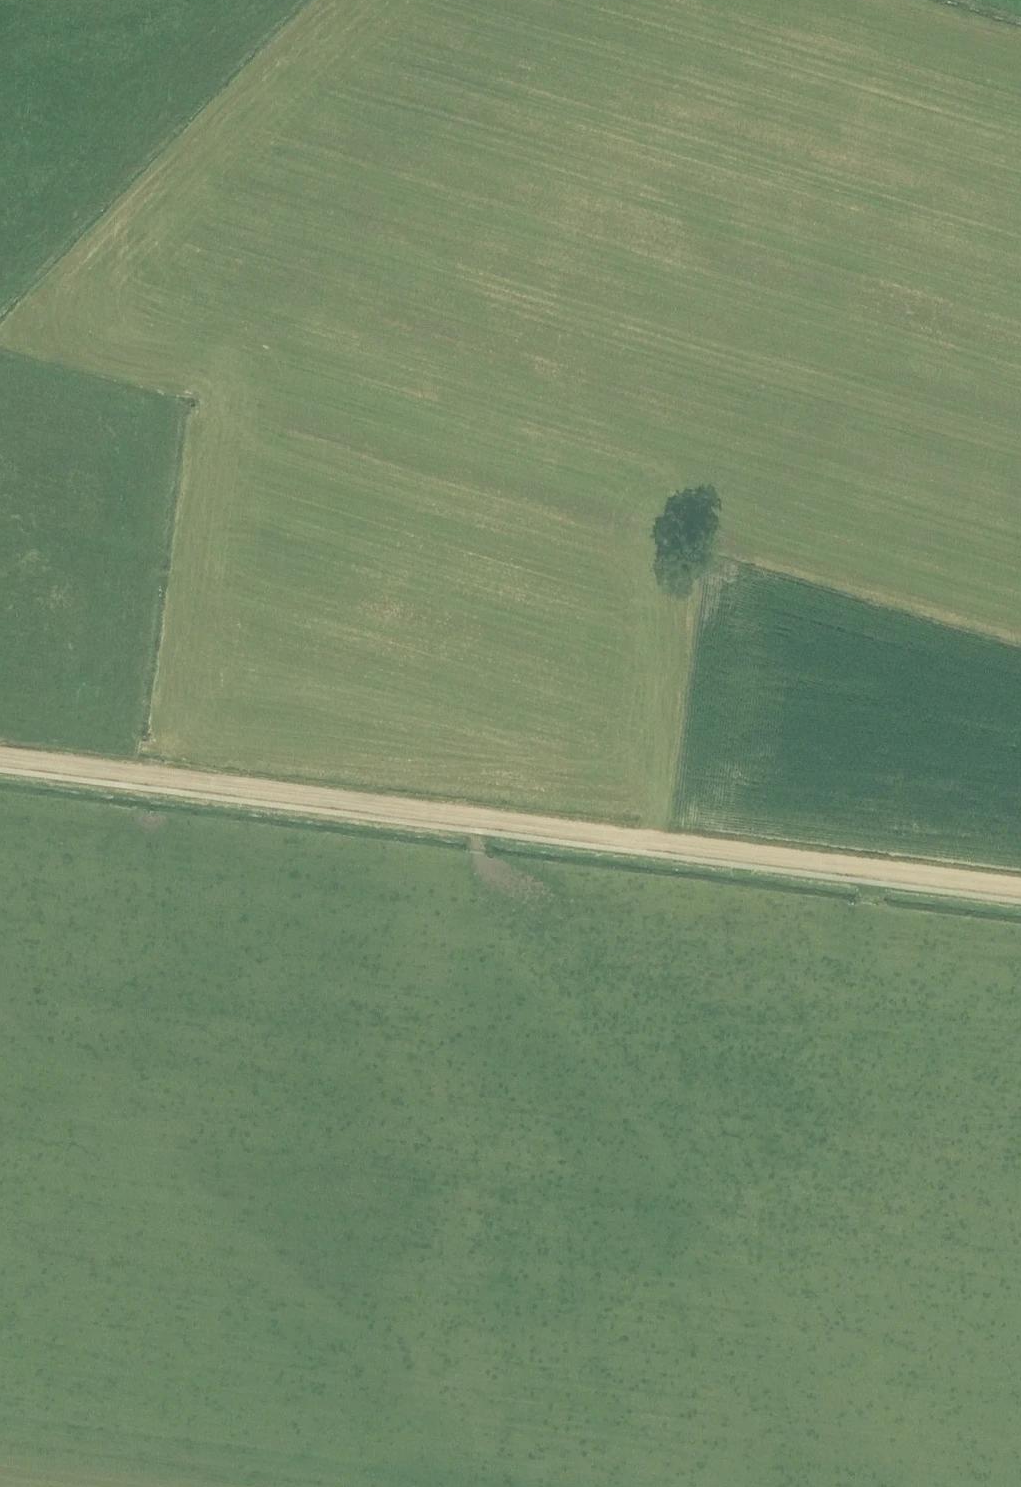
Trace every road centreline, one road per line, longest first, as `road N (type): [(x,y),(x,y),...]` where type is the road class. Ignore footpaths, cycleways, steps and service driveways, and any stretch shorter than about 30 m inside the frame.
road 1 (track): [(1020,886),(0,753)]

